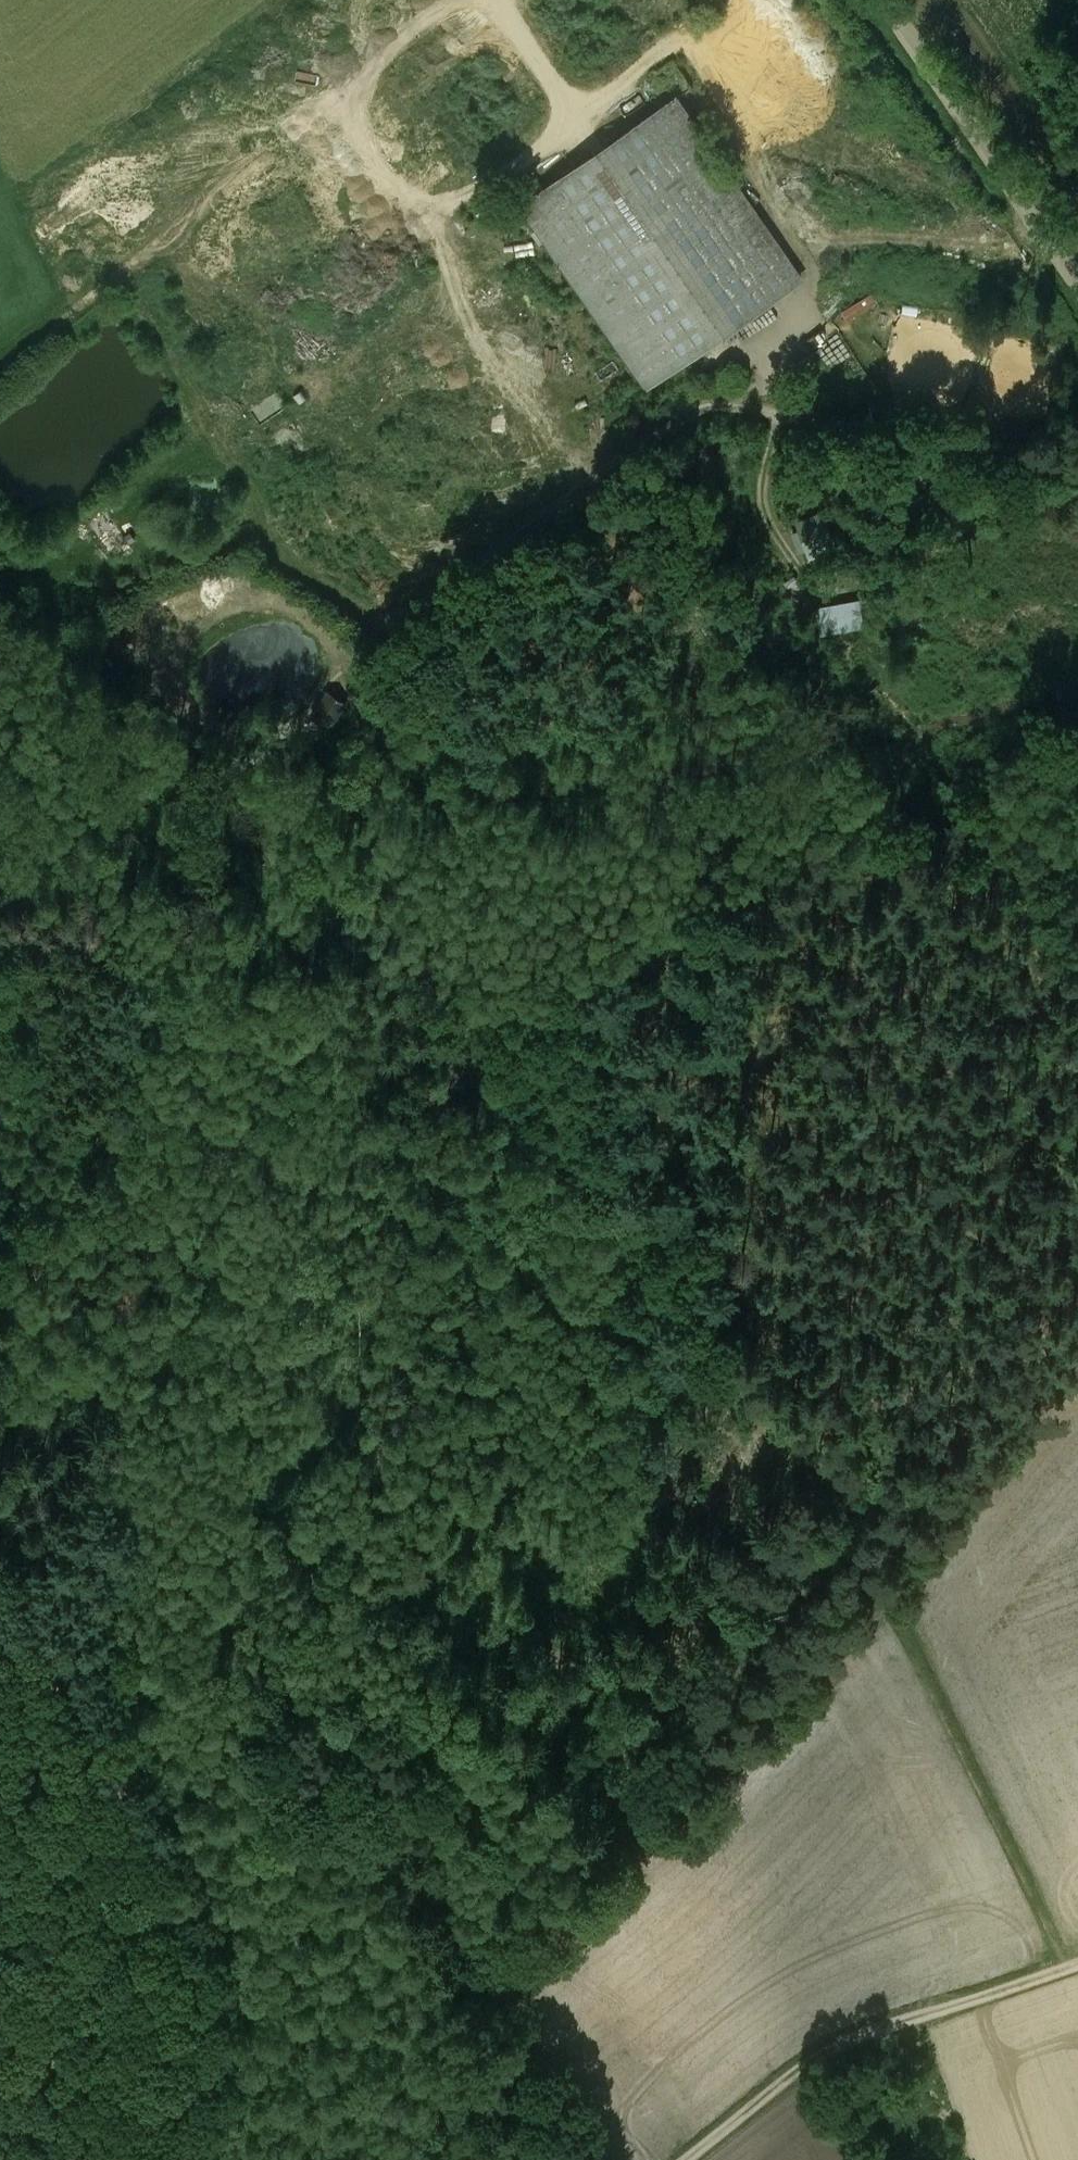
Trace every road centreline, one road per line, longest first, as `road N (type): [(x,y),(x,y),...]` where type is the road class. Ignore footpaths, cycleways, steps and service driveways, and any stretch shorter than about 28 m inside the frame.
road 1 (track): [(158,2159),(157,1989),(0,1565)]
road 2 (track): [(456,0),(0,373)]
road 3 (track): [(1077,1964),(811,2053),(674,2159)]
road 4 (track): [(1066,1968),(883,1593)]
road 5 (unclassified): [(882,0),(1077,289)]

